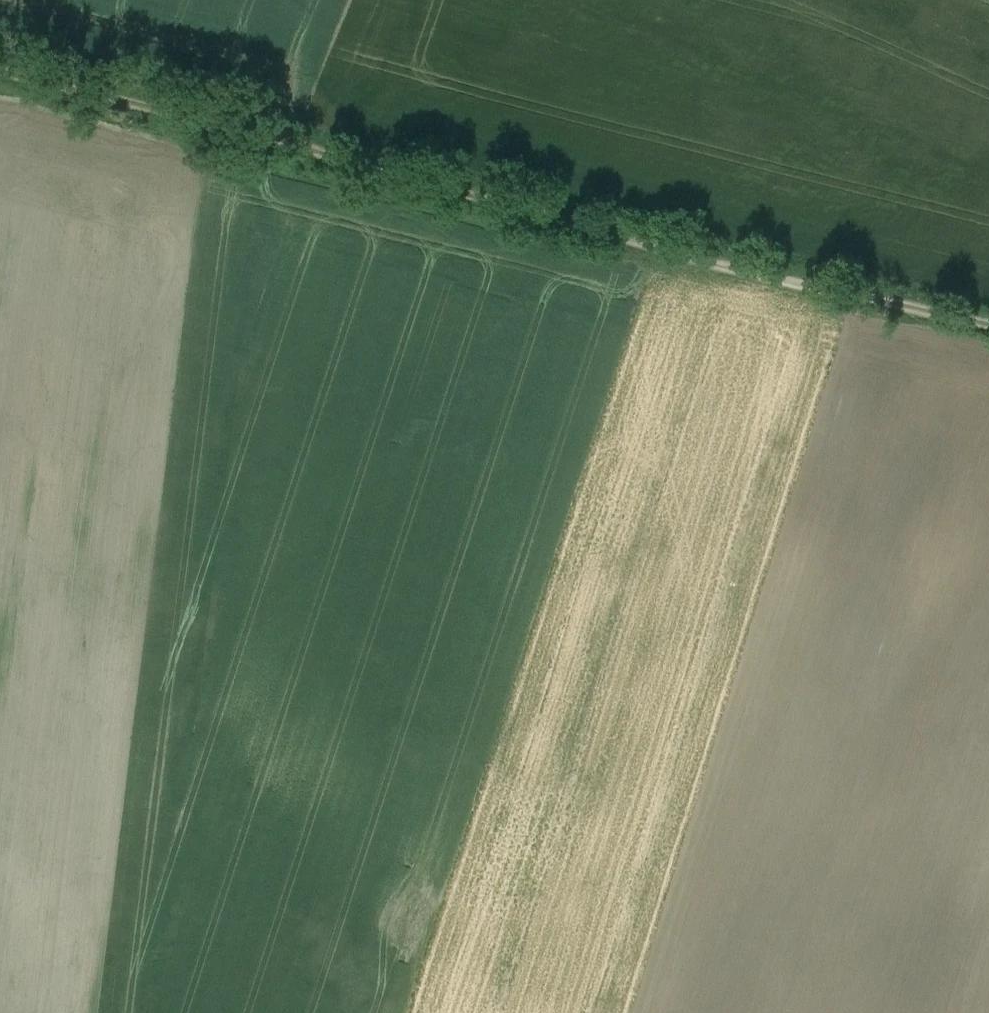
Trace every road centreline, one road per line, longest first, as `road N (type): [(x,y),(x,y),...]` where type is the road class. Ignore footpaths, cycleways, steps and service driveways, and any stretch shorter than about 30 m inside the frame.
road 1 (track): [(0,74),(988,325)]

